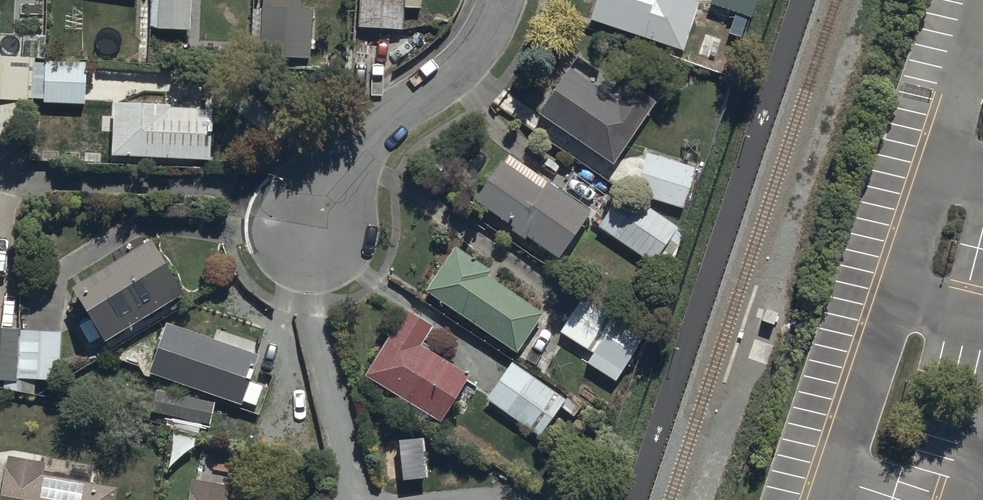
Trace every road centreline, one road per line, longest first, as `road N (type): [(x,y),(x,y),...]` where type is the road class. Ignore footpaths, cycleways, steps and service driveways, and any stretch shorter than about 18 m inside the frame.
road 1 (residential): [(504,0),(453,78),(378,134),(309,220)]

